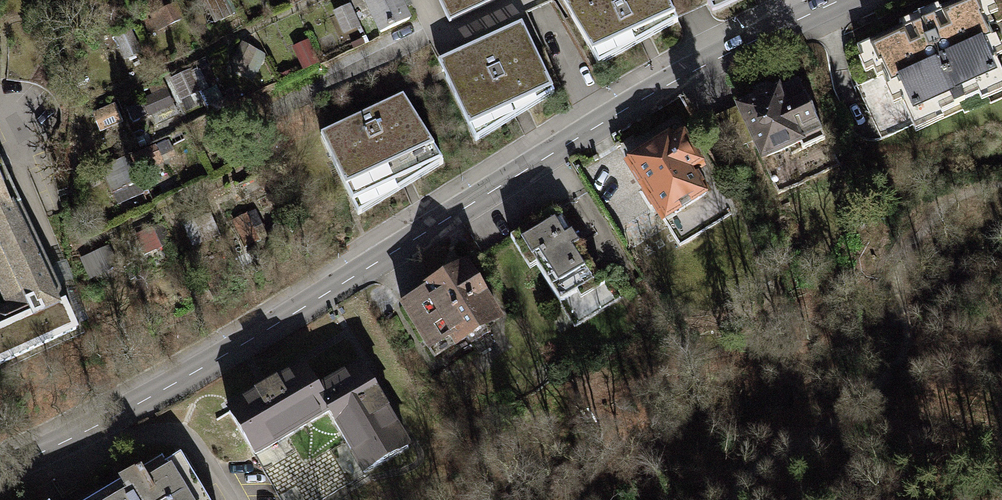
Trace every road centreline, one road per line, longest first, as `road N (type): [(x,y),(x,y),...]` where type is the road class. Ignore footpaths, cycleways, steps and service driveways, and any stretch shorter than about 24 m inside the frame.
road 1 (secondary): [(840,0),(697,67),(189,373),(0,468)]

